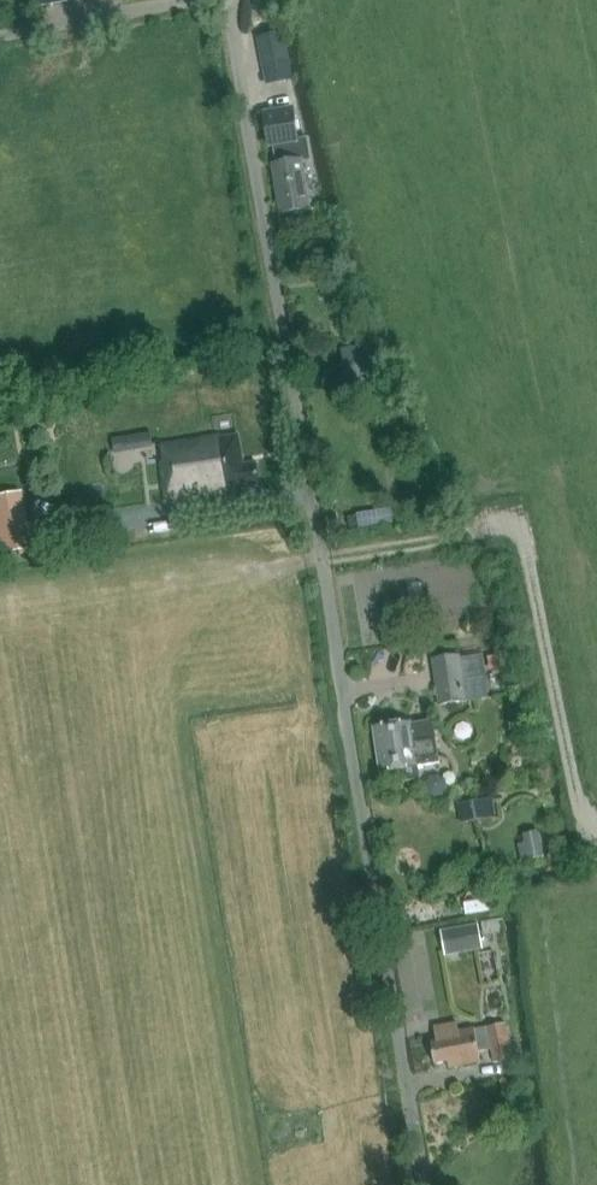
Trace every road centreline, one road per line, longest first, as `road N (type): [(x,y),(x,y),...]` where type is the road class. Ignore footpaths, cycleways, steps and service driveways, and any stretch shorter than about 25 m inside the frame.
road 1 (unclassified): [(416,1184),(219,32),(243,0)]

